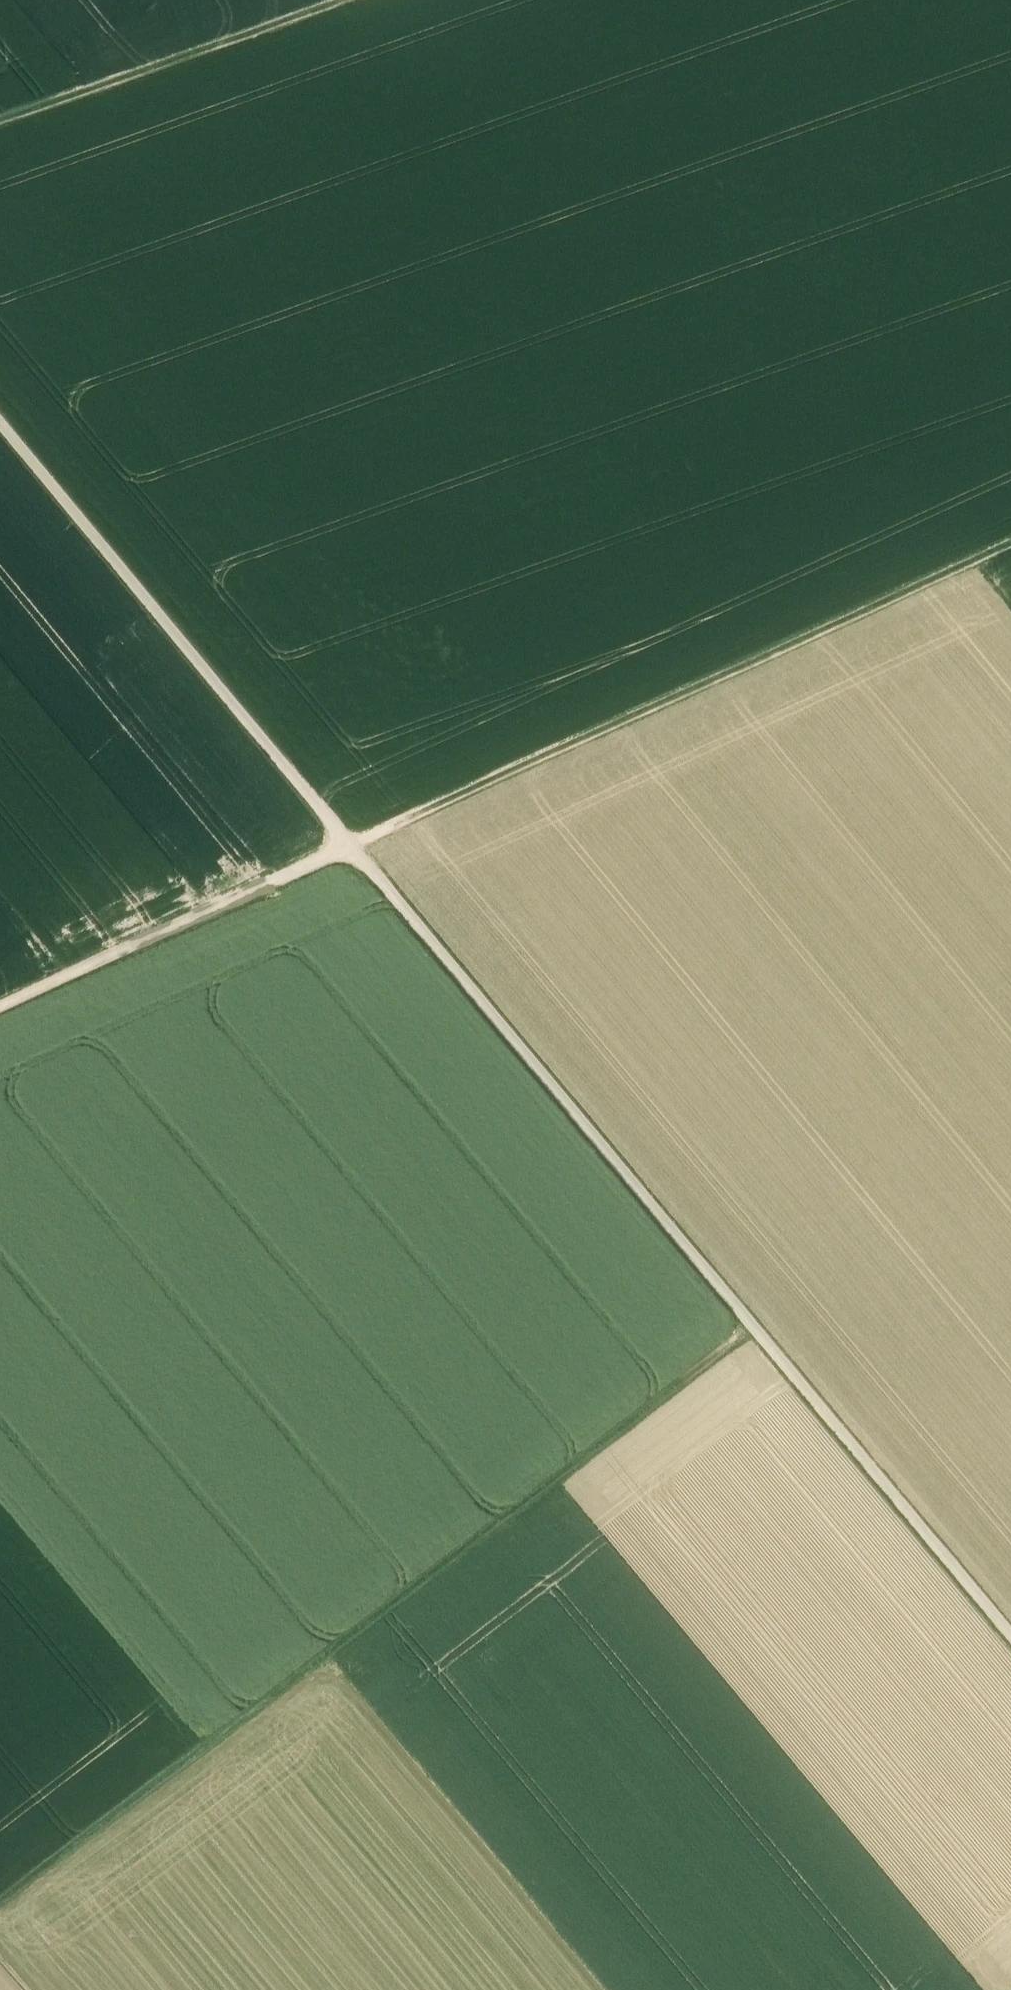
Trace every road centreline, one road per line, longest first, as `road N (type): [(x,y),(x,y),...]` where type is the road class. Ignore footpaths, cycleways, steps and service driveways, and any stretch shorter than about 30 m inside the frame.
road 1 (track): [(1010,1636),(0,414)]
road 2 (track): [(0,1930),(753,1330)]
road 3 (track): [(1010,547),(355,851)]
road 4 (track): [(0,1015),(355,851)]
road 5 (track): [(362,0),(0,126)]

